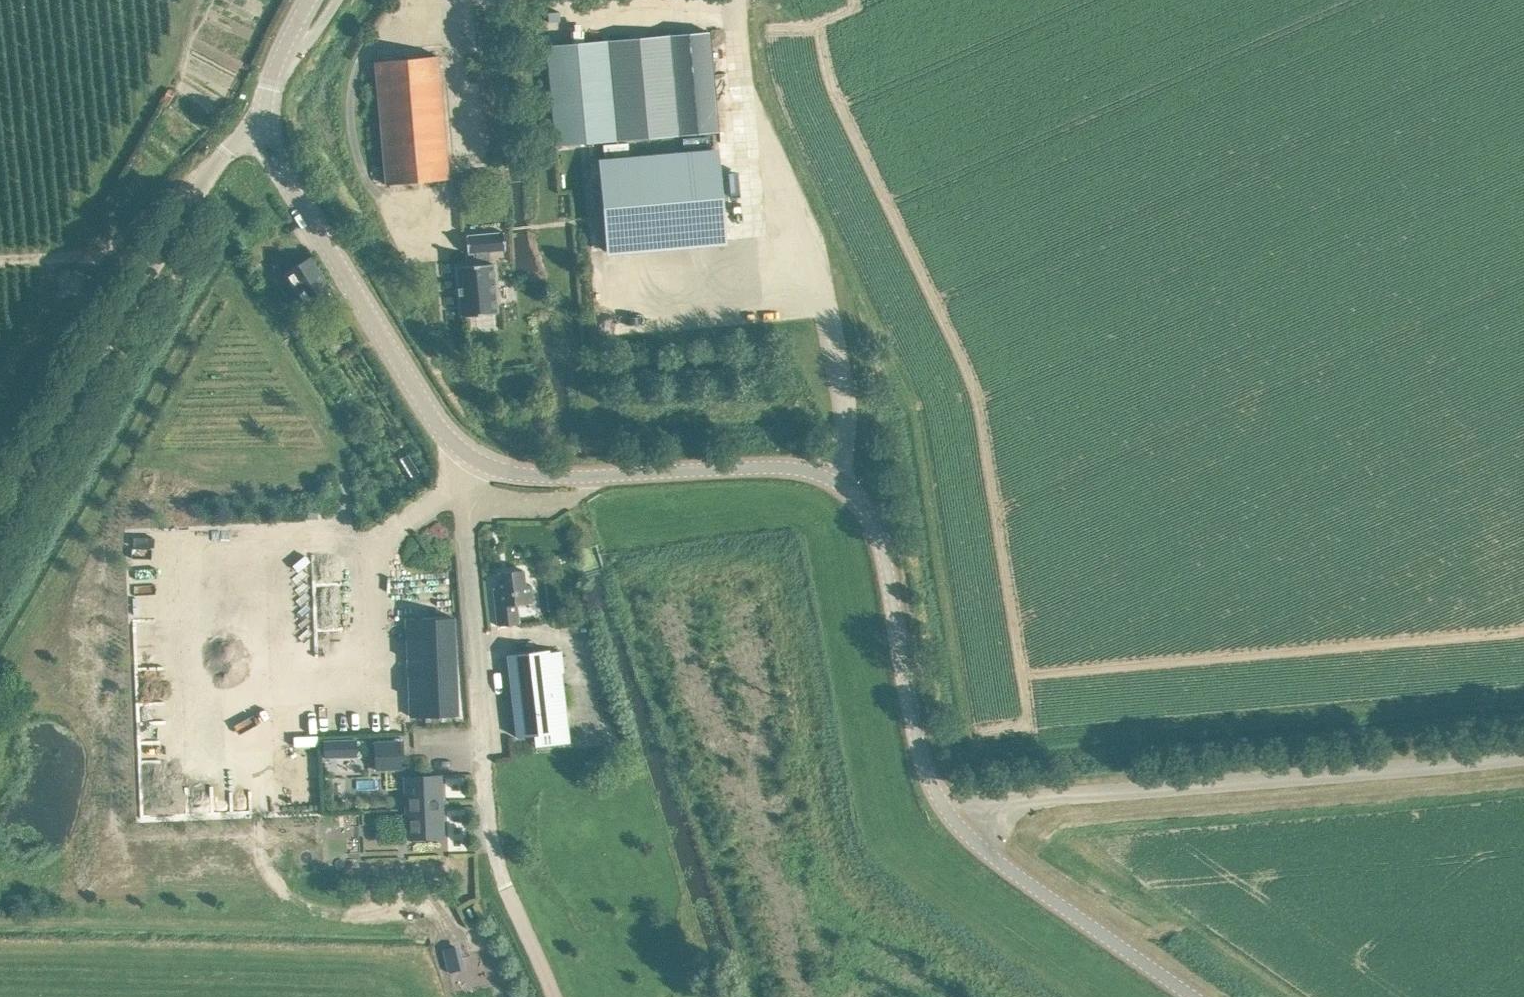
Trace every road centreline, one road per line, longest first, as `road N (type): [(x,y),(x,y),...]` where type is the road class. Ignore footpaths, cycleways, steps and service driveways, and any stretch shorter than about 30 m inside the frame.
road 1 (tertiary): [(967,834),(930,767),(877,526),(845,486),(792,467),(591,477),(524,475),(463,460),(257,128)]
road 2 (unclassified): [(967,834),(1032,804),(1523,765)]
road 3 (unclassified): [(0,530),(218,164),(257,128)]
road 4 (tertiary): [(1187,996),(1014,880),(967,834)]
road 5 (track): [(206,184),(177,187),(102,250),(0,260)]
road 6 (tertiary): [(257,128),(273,73),(313,0)]

